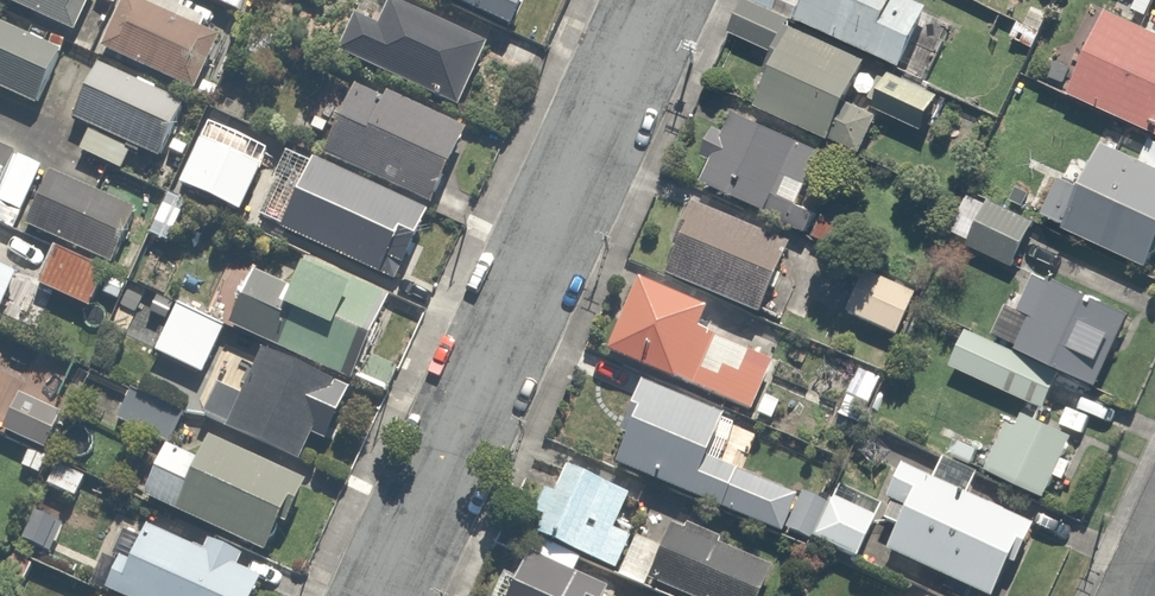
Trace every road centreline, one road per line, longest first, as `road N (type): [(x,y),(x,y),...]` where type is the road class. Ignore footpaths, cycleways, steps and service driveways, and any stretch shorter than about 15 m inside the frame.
road 1 (residential): [(652,0),(380,595)]

